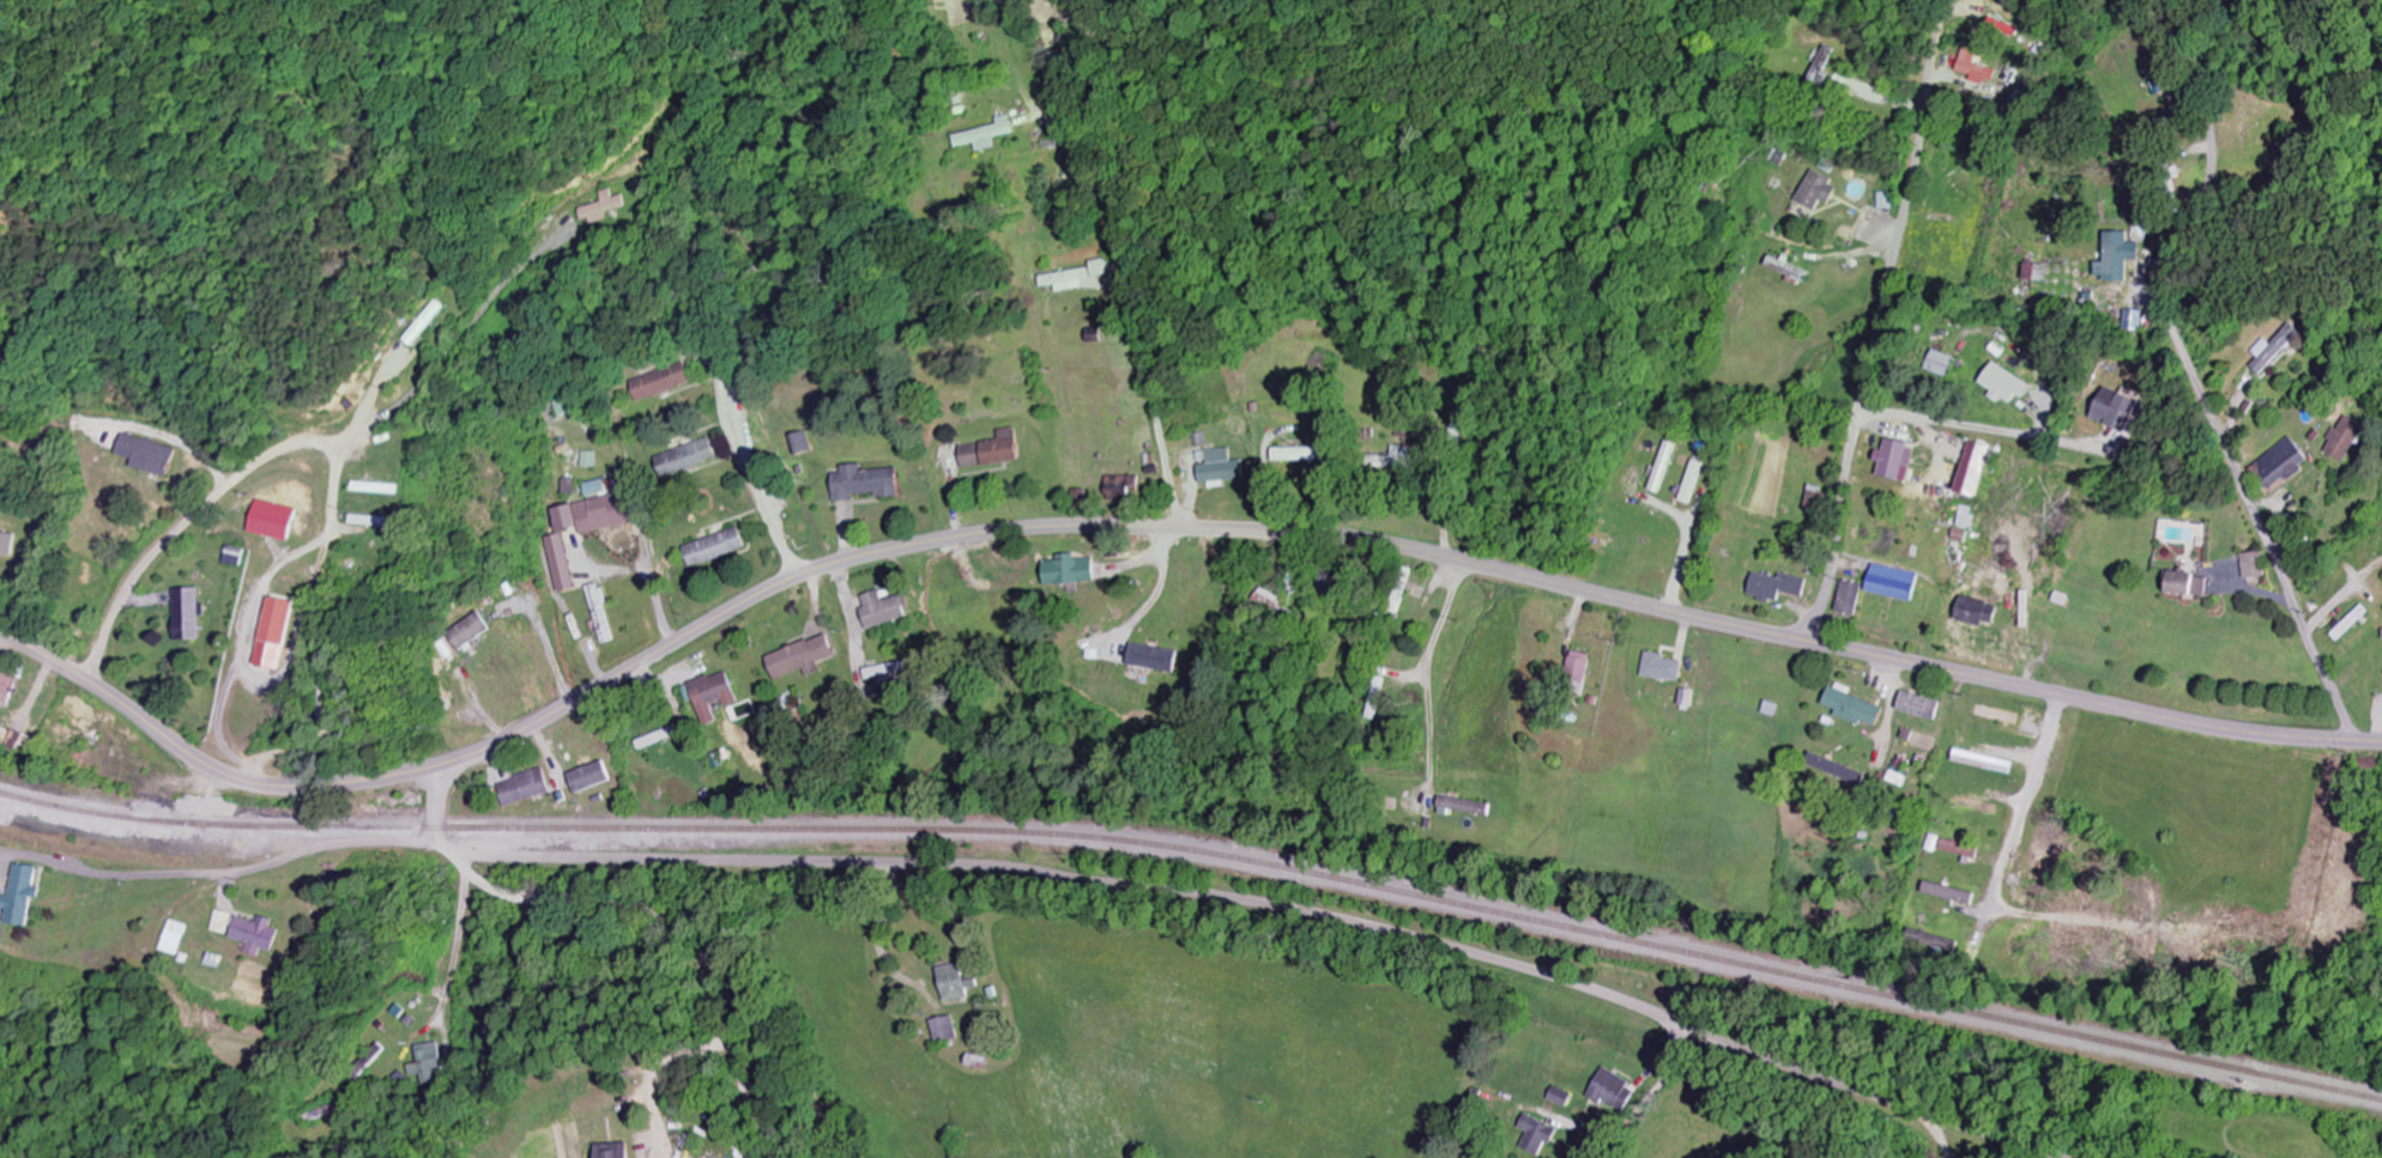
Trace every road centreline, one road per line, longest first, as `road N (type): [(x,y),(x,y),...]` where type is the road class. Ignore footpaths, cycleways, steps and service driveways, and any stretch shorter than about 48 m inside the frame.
road 1 (secondary): [(0,634),(71,671),(208,766),(307,787),(416,771),(474,753),(723,614),(838,564),(1029,529),(1169,528),(1358,540),(2189,722),(2381,741)]
road 2 (residential): [(2060,1157),(1603,993),(1344,920),(984,867),(461,851),(440,835),(440,766)]
road 3 (residential): [(2358,740),(2168,307),(2169,259),(2202,198),(2213,147),(2194,57),(2161,0)]
road 4 (residential): [(1942,0),(1837,557),(1804,642)]
road 5 (residential): [(1605,1157),(1704,1033)]
road 6 (residential): [(2056,695),(2036,839),(2030,836)]

